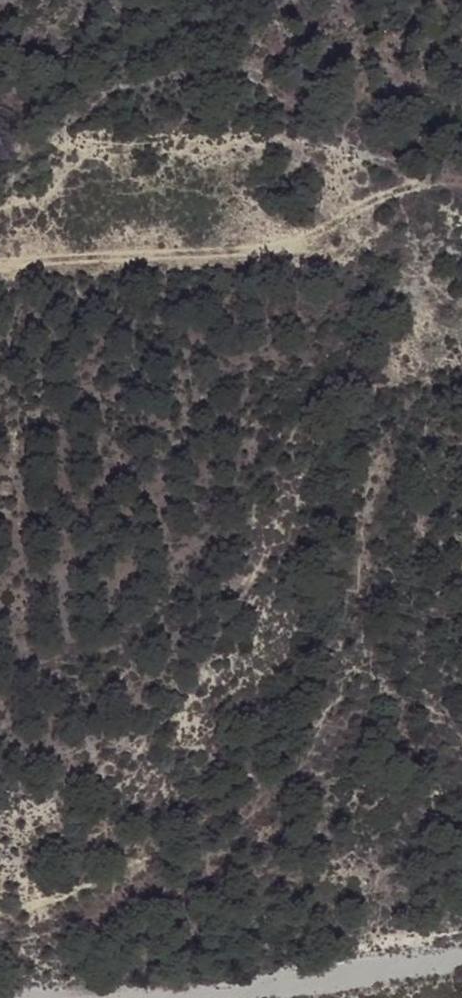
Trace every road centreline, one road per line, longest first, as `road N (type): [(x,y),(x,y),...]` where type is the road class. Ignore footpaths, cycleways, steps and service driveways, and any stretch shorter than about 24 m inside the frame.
road 1 (track): [(0,147),(100,91),(177,66),(245,80),(391,164),(461,186)]

